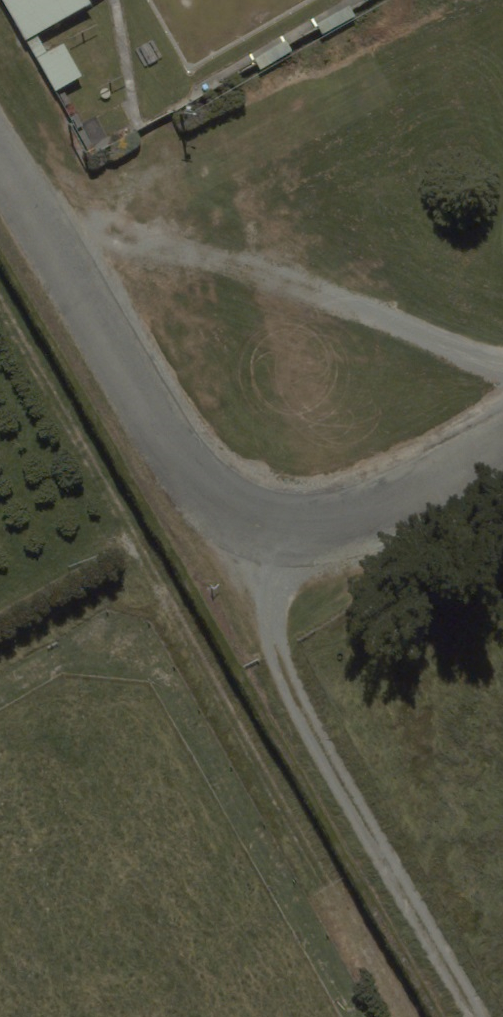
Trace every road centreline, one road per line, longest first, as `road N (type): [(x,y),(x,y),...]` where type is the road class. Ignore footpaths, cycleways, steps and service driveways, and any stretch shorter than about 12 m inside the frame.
road 1 (residential): [(0,153),(170,452),(240,516),(275,531),(388,506),(502,434)]
road 2 (track): [(275,531),(274,628),(459,1016)]

